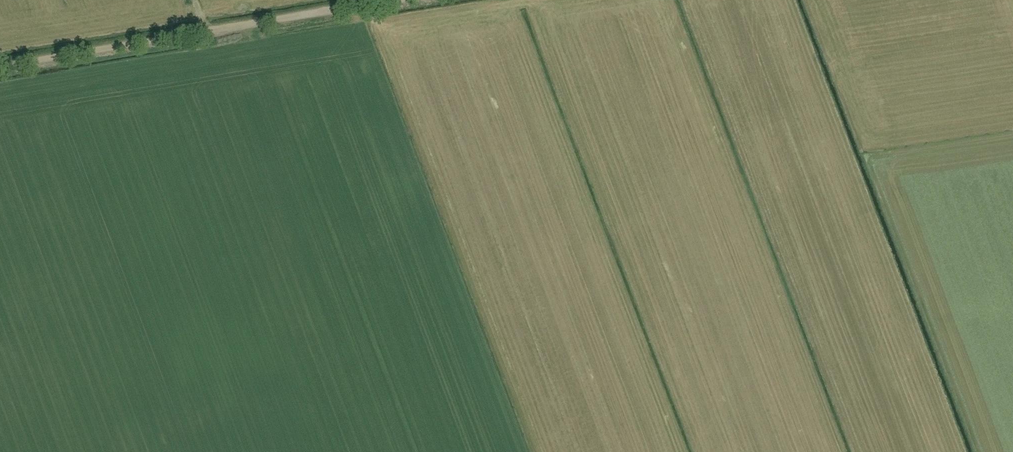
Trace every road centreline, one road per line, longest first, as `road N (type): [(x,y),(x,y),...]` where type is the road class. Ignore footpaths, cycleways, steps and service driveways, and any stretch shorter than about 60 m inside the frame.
road 1 (track): [(0,67),(397,0)]

